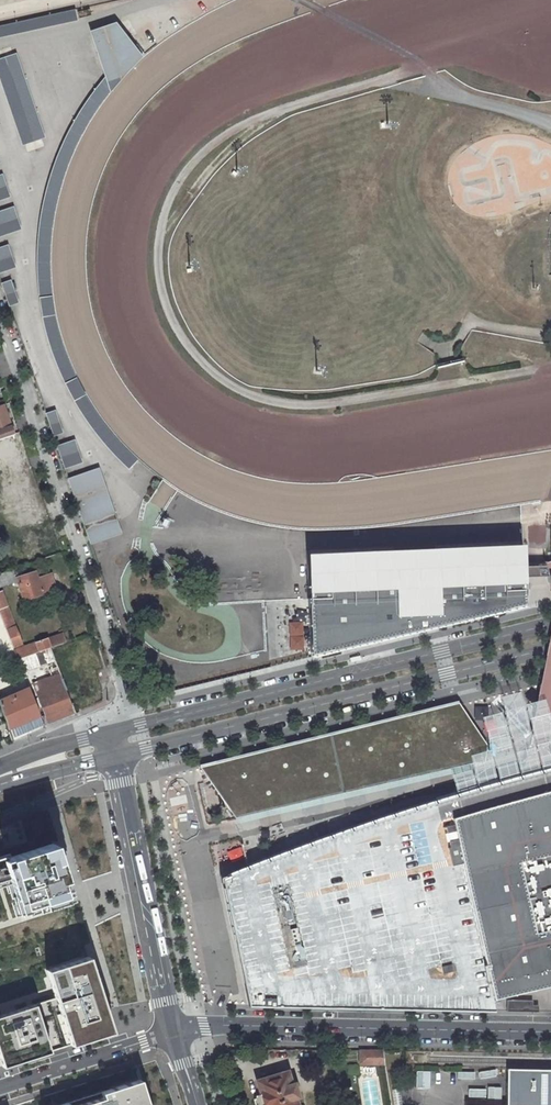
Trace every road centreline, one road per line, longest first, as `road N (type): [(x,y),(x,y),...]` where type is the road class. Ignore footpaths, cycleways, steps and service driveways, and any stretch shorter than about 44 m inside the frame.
road 1 (track): [(420,68),(254,117),(207,151),(161,219),(158,272),(167,313),(196,356),(234,387),(281,403),(332,403),(550,365)]
road 2 (secondary): [(550,636),(119,742)]
road 3 (residential): [(0,329),(127,700),(119,742)]
road 4 (unclassified): [(176,1036),(220,1029),(550,1035)]
road 5 (unclassified): [(176,1036),(119,742)]
road 6 (residential): [(176,1036),(0,1089)]
road 7 (track): [(282,109),(234,147),(160,237)]
road 8 (secondary): [(119,742),(0,776)]

